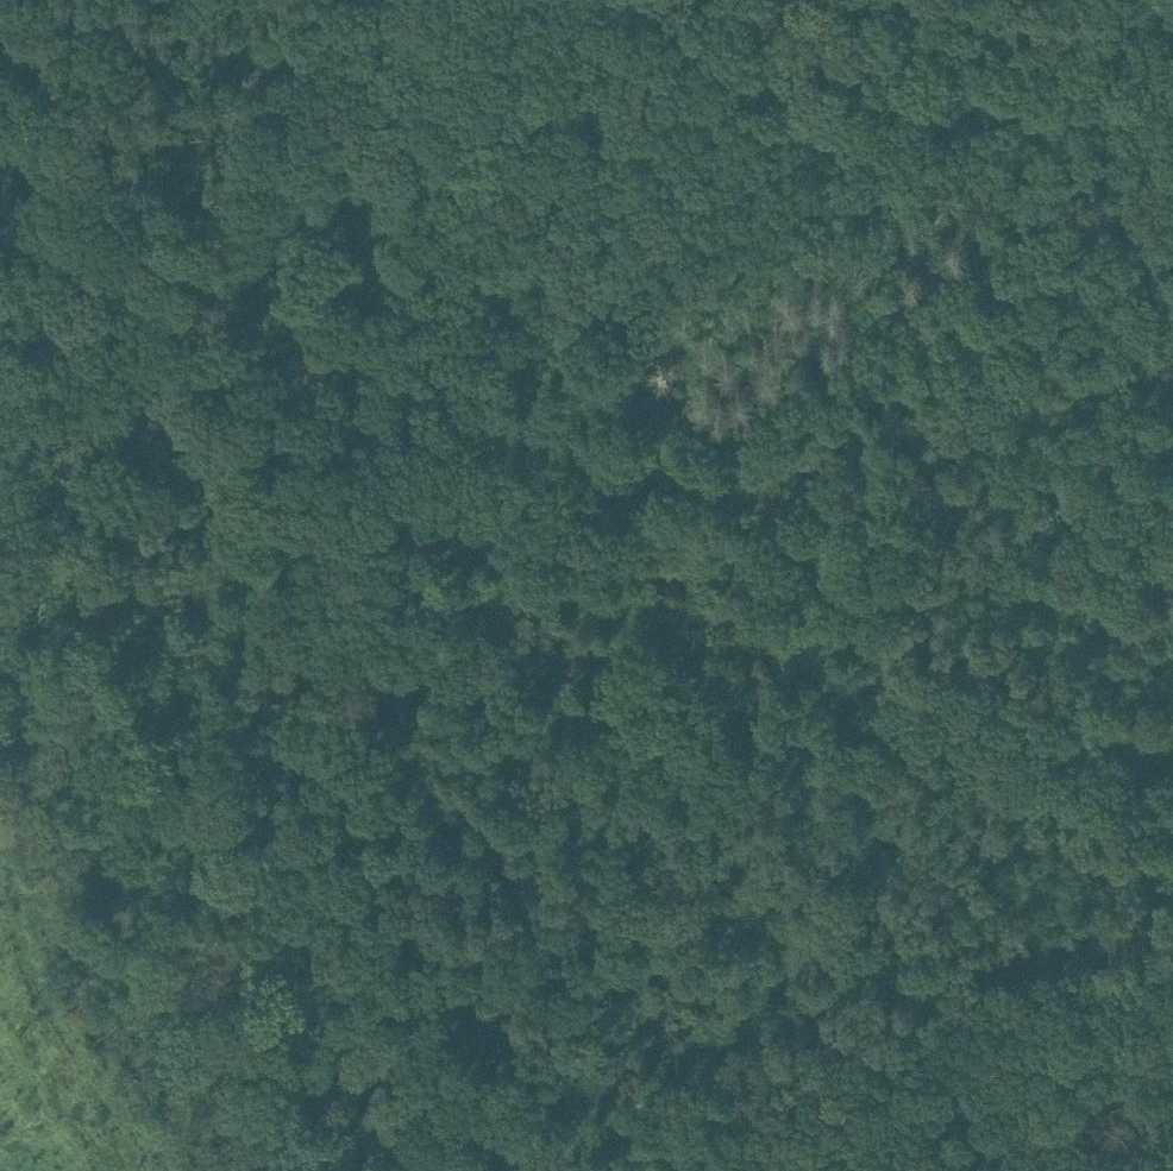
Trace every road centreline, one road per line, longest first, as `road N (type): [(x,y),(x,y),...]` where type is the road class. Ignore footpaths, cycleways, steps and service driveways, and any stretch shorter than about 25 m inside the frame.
road 1 (track): [(316,1170),(304,1134),(292,1028),(291,930),(323,718),(309,669),(0,87)]

